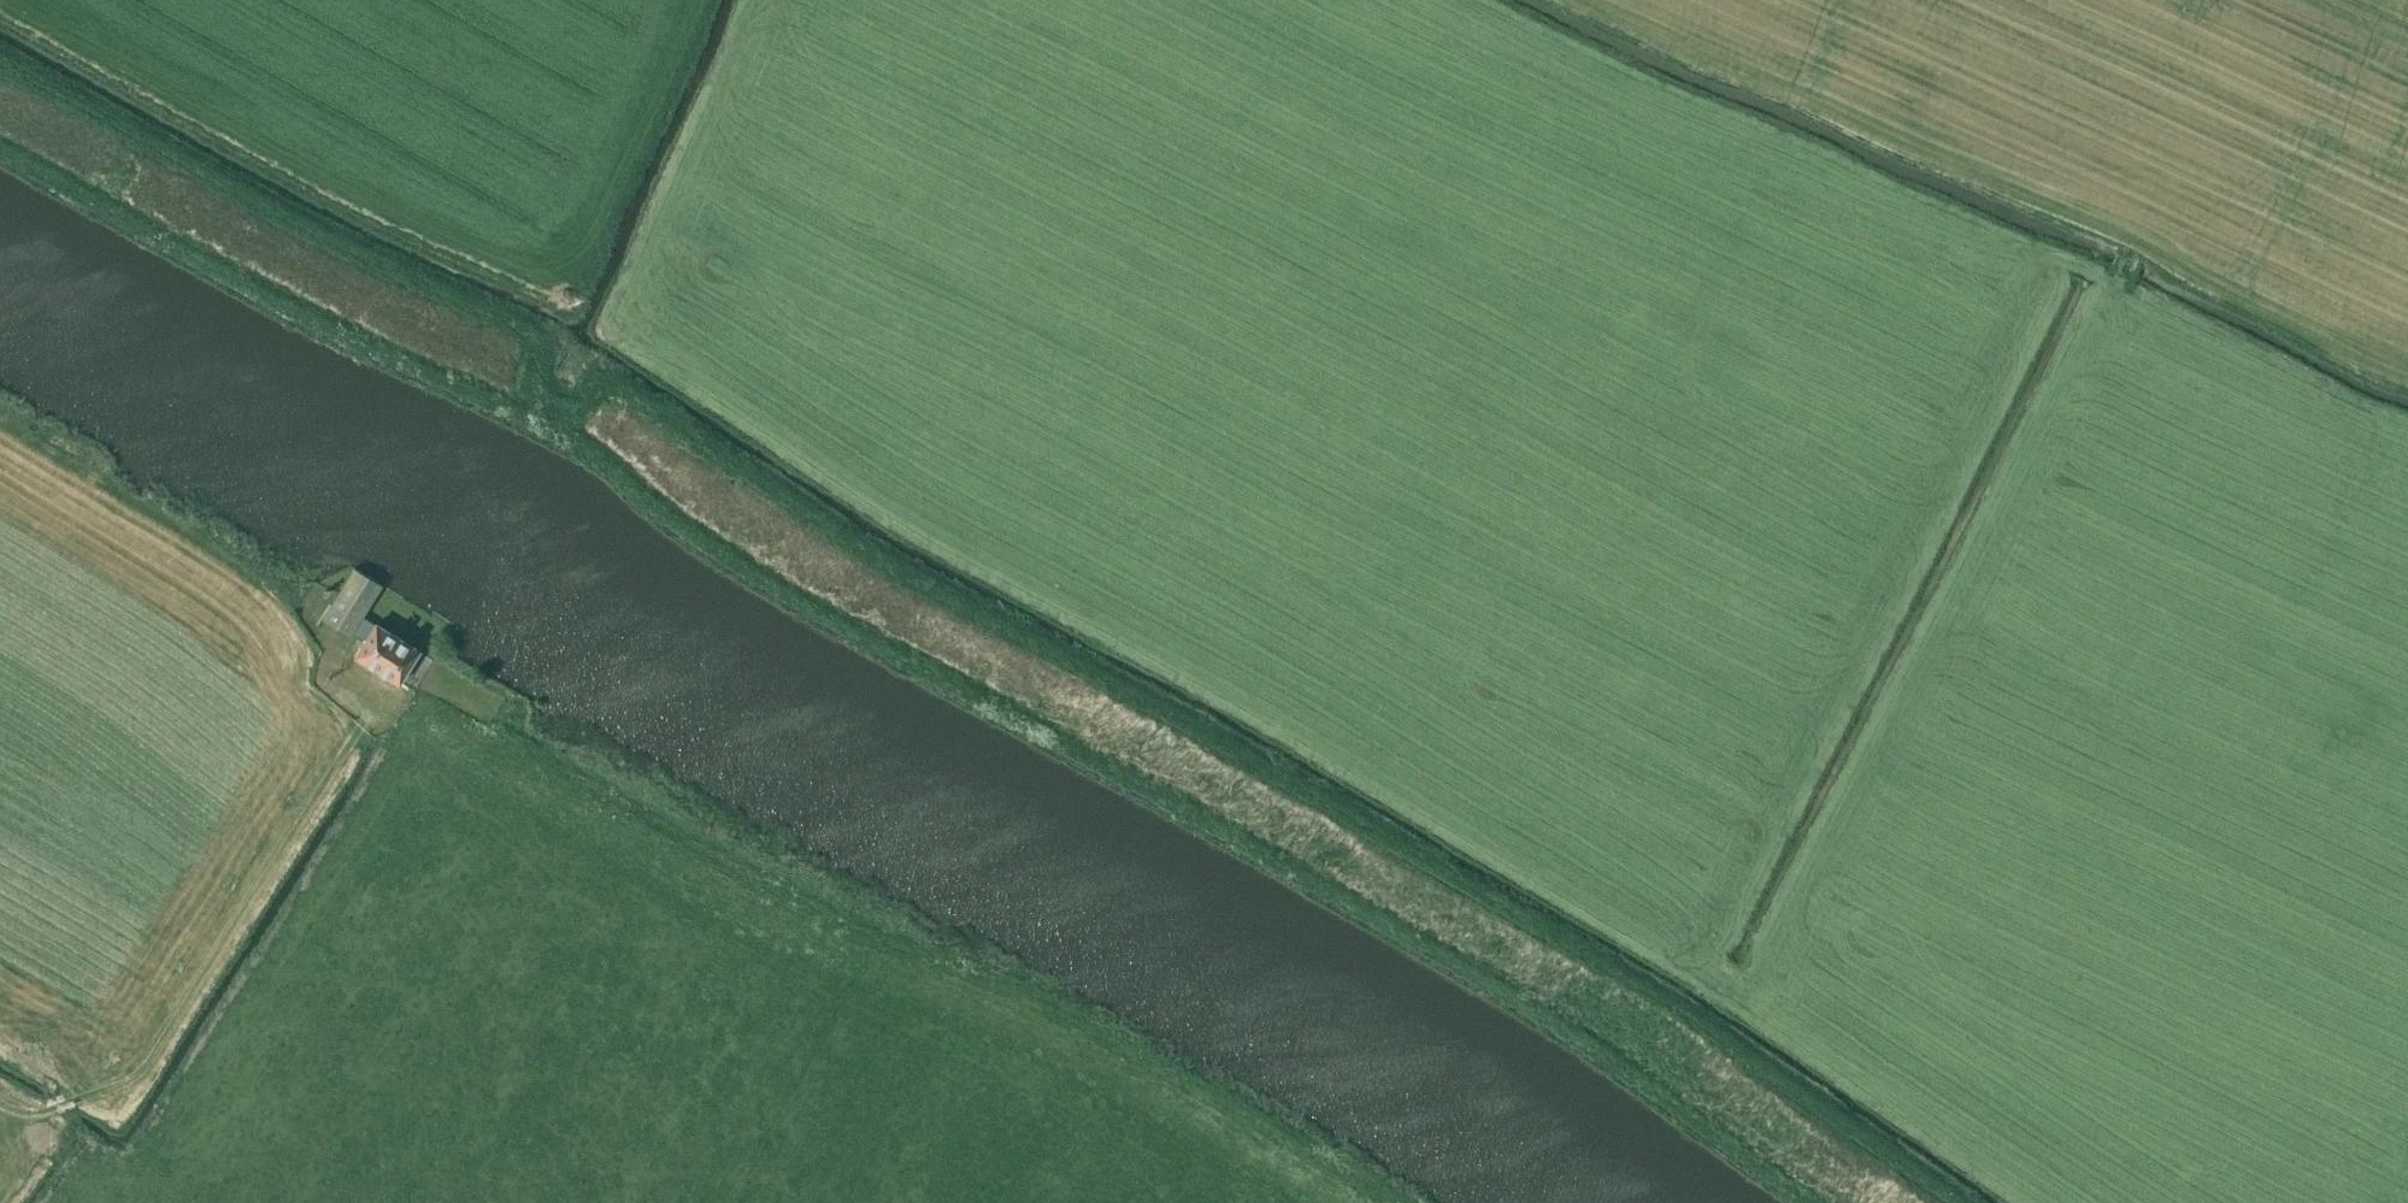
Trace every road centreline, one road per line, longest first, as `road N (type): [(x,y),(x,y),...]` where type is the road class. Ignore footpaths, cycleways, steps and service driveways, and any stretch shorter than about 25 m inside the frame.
road 1 (track): [(382,690),(132,1078),(34,1114),(0,1106)]

